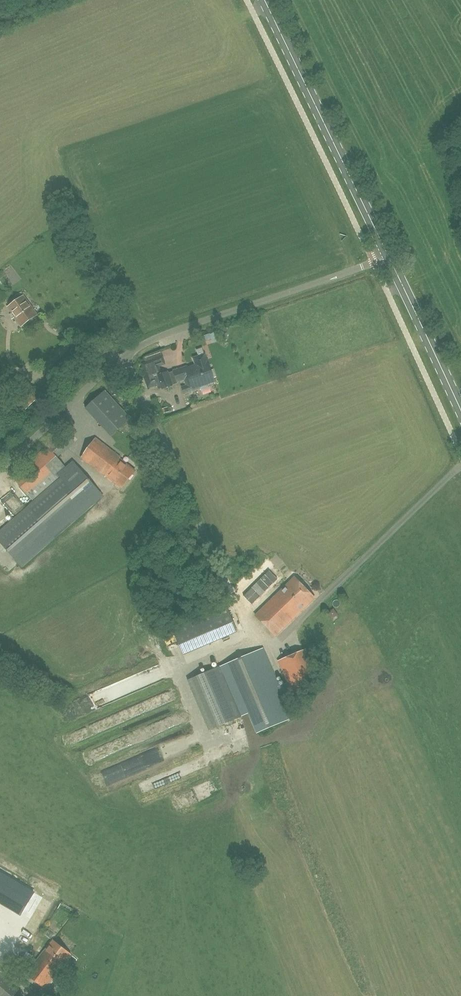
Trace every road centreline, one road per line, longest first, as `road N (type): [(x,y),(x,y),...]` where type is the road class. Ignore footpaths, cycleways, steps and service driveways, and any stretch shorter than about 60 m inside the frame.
road 1 (unclassified): [(0,469),(139,347),(389,256)]
road 2 (secondary): [(389,256),(265,0)]
road 3 (secondary): [(460,410),(389,256)]

